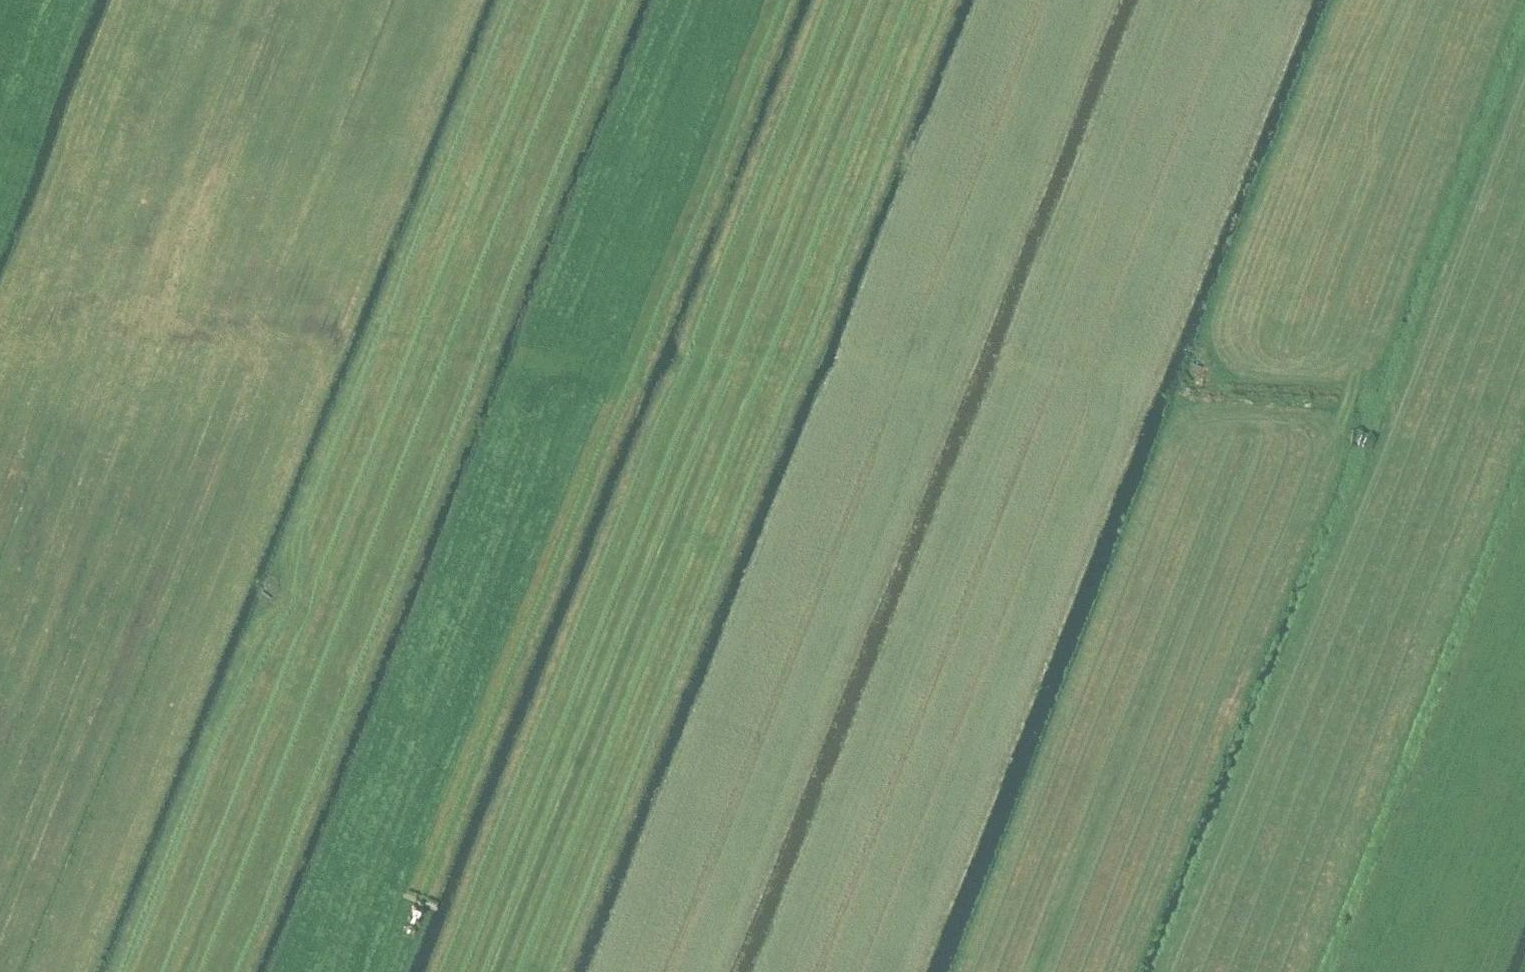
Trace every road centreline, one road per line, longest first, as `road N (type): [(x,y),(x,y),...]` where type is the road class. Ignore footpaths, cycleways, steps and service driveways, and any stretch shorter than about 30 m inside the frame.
road 1 (track): [(1170,971),(1524,84)]

